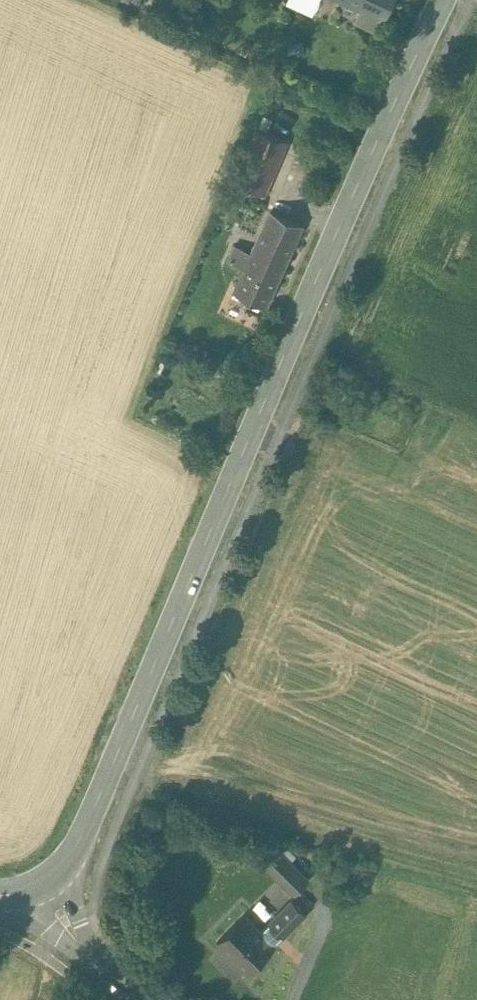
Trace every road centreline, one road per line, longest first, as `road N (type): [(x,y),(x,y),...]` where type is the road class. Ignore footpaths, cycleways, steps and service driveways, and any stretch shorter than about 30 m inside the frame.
road 1 (secondary): [(444,0),(94,807),(44,886)]
road 2 (residential): [(44,886),(89,952),(138,999)]

